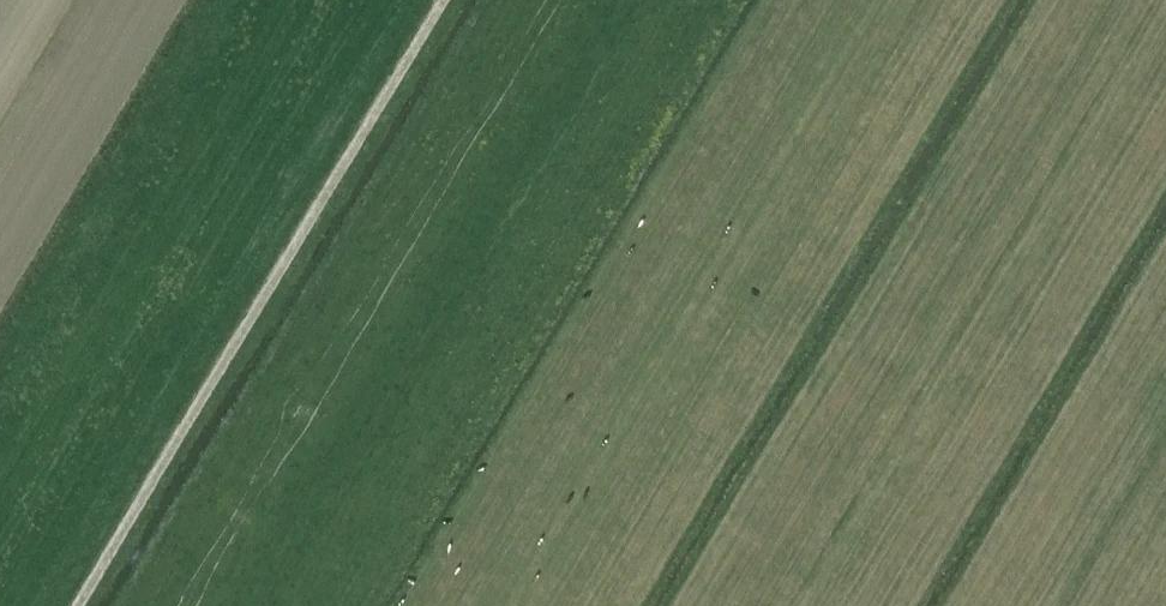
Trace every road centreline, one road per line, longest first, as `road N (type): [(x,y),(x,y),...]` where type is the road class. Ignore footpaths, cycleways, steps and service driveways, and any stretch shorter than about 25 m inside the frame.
road 1 (track): [(87,605),(190,421),(453,0)]

